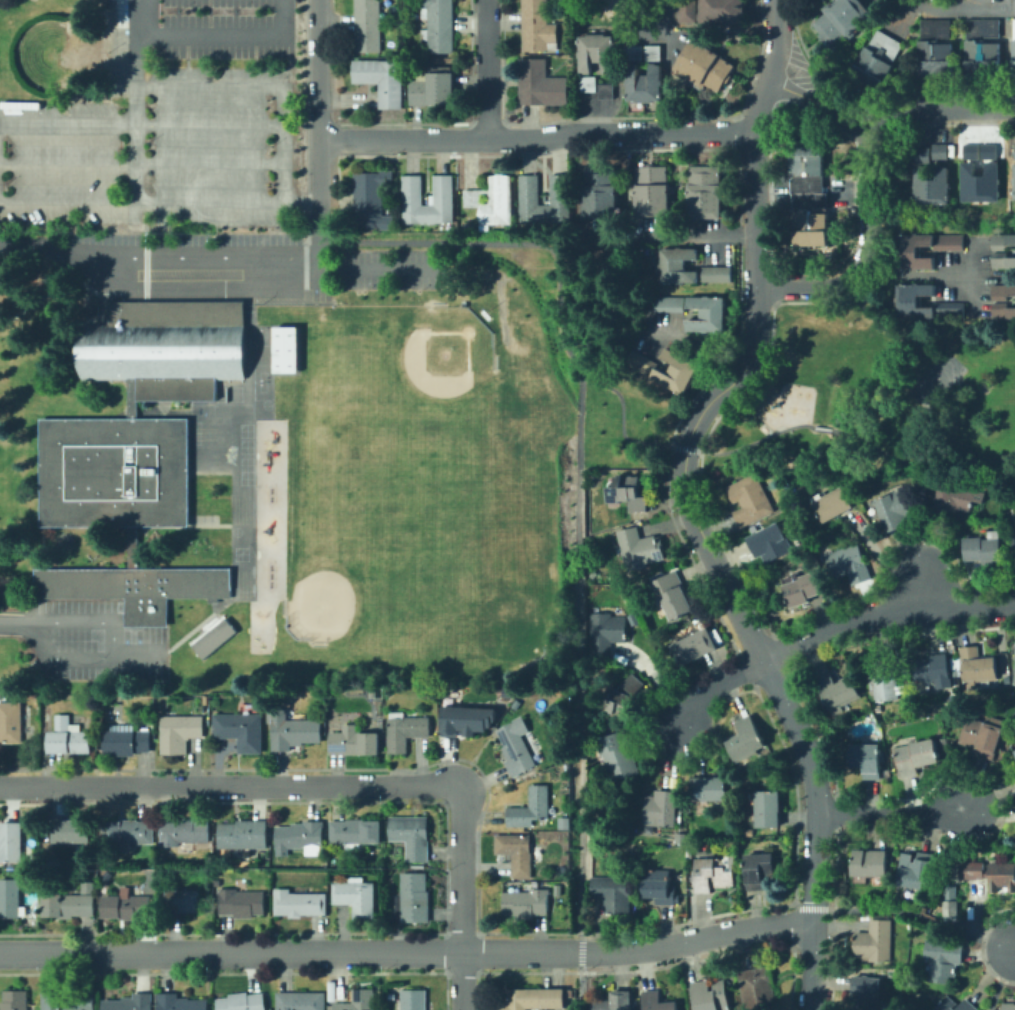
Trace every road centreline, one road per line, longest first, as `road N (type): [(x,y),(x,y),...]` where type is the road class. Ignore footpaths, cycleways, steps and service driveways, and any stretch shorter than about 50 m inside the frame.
road 1 (residential): [(814,925),(580,952),(0,954)]
road 2 (residential): [(777,0),(774,61),(755,116),(753,346),(745,367),(705,404),(684,447),(688,513),(718,569)]
road 3 (residential): [(466,787),(0,786)]
road 4 (residential): [(755,130),(321,140)]
road 5 (residential): [(718,569),(793,714),(814,785),(814,925)]
road 6 (residential): [(1014,609),(925,606),(764,659)]
road 7 (residential): [(319,0),(322,253)]
road 8 (residential): [(866,132),(867,247),(855,269),(830,285),(754,285)]
road 9 (residential): [(466,787),(463,1009)]
road 10 (residential): [(970,809),(816,815)]
road 11 (residential): [(1014,109),(927,112),(866,132)]
road 12 (residential): [(490,0),(491,140)]

